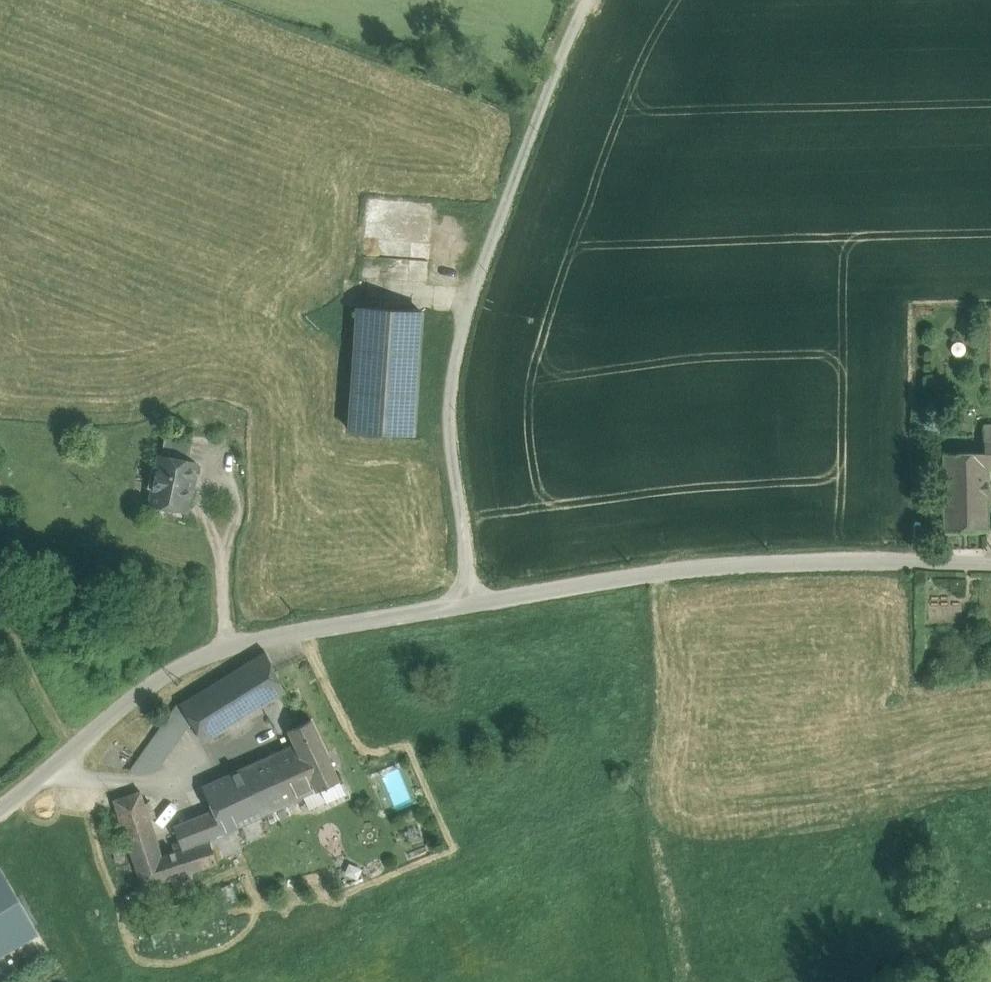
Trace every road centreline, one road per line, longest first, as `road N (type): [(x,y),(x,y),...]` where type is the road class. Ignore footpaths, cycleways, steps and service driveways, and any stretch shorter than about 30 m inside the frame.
road 1 (unclassified): [(990,564),(816,560),(626,575),(217,649),(151,685),(0,809)]
road 2 (track): [(591,0),(567,41),(458,345),(450,427),(473,604)]

